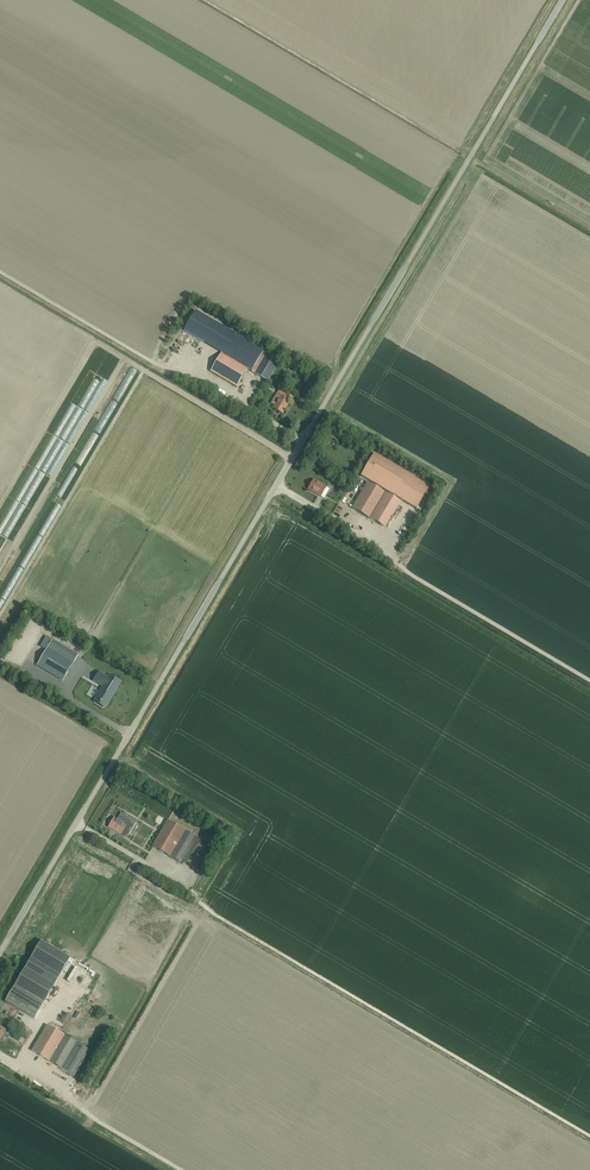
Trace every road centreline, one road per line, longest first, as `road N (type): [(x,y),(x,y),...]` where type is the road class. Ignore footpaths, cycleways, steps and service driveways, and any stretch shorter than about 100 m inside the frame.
road 1 (unclassified): [(0,951),(562,0)]

